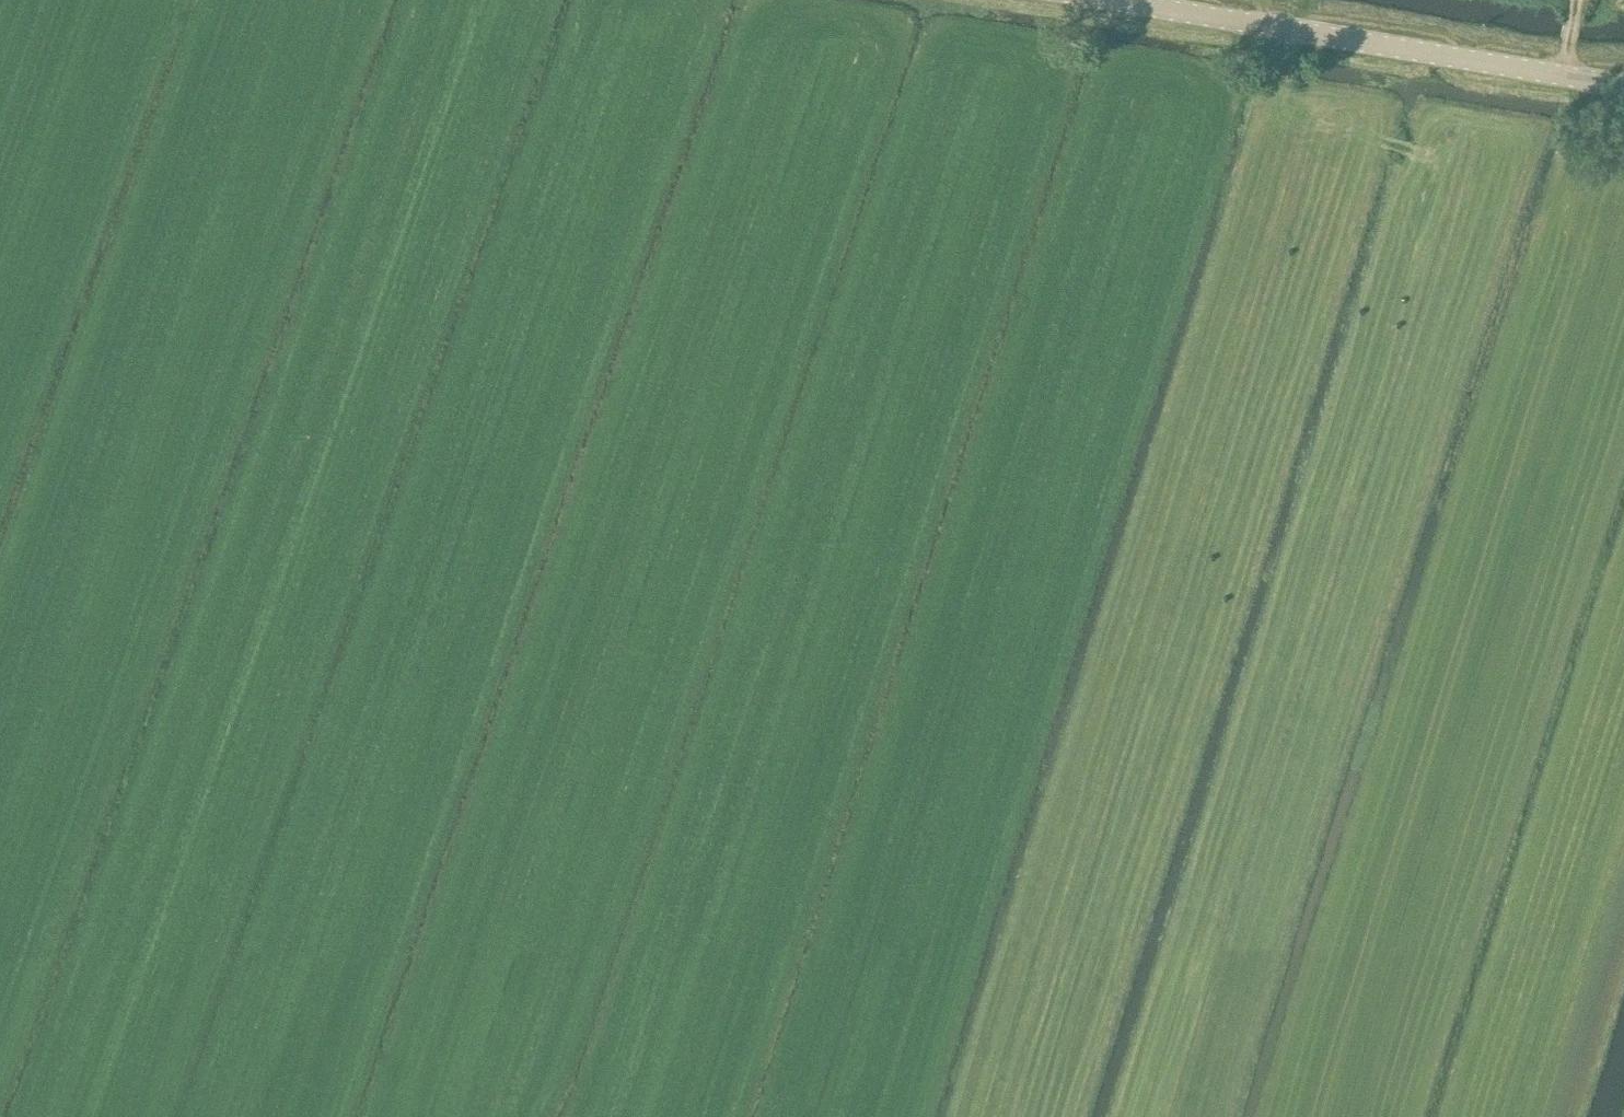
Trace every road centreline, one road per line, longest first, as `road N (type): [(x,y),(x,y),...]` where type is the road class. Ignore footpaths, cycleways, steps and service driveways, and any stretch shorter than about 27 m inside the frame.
road 1 (unclassified): [(1623,86),(1106,0)]

